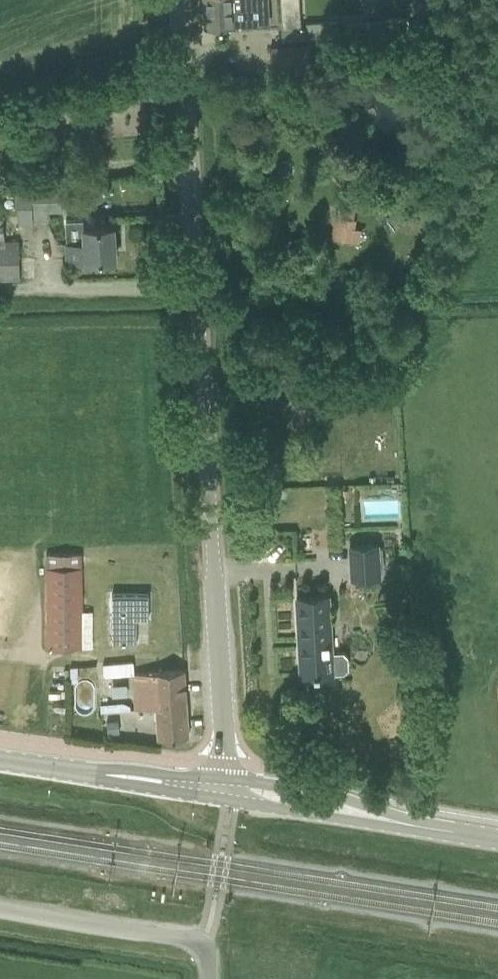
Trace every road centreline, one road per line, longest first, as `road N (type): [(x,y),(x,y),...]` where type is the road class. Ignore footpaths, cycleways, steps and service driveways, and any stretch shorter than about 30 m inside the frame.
road 1 (tertiary): [(228,779),(178,0)]
road 2 (unclassified): [(208,978),(204,943),(0,910)]
road 3 (tertiary): [(427,828),(340,797),(228,779)]
road 4 (tertiary): [(231,802),(427,828)]
road 5 (tertiary): [(80,772),(231,802)]
road 6 (tertiary): [(228,779),(80,772)]

